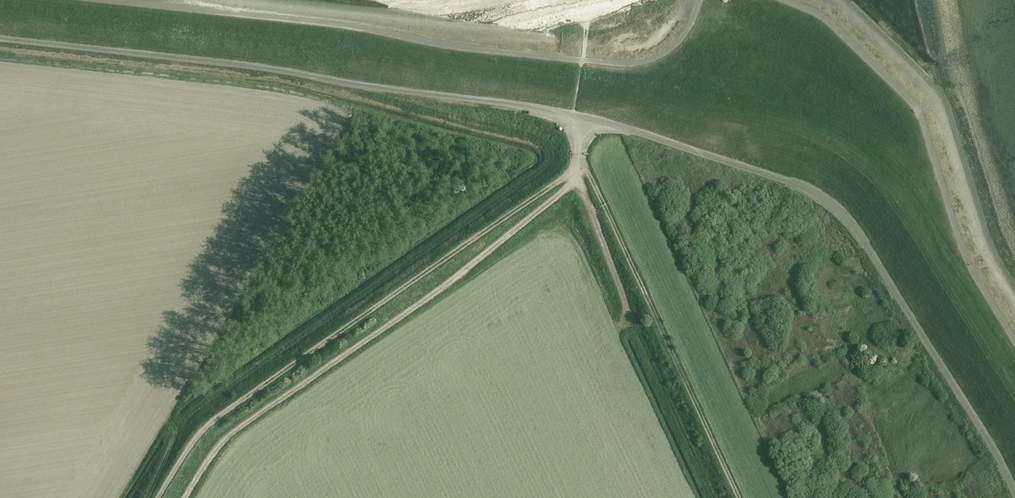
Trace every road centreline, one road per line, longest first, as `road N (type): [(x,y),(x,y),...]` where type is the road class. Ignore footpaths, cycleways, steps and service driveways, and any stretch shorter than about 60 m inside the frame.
road 1 (unclassified): [(1014,496),(985,437),(837,211),(782,180),(583,118)]
road 2 (unclassified): [(0,39),(258,68),(583,118)]
road 3 (track): [(582,165),(218,419),(160,497)]
road 4 (track): [(582,165),(570,186),(460,273),(238,428),(184,497)]
road 5 (track): [(741,497),(582,165)]

